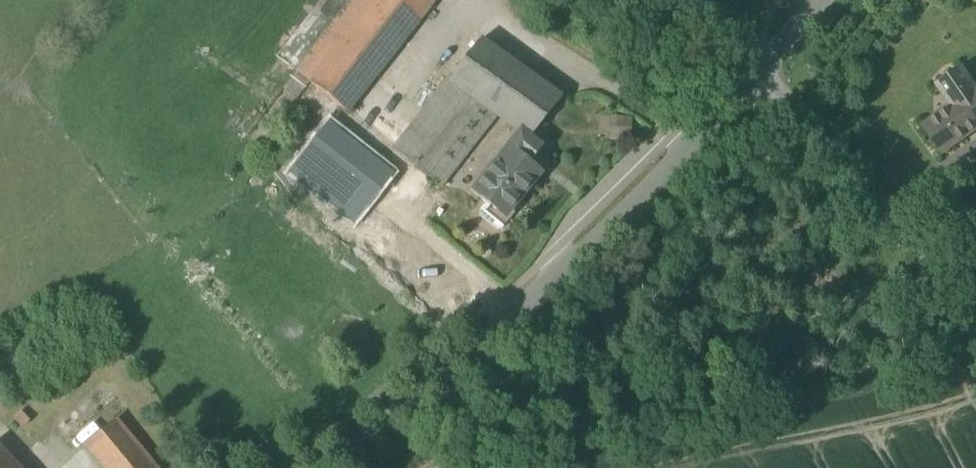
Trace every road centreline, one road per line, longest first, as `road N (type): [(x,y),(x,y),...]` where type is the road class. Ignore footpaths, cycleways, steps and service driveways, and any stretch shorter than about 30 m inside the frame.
road 1 (tertiary): [(329,467),(558,275),(759,69)]
road 2 (unclassified): [(759,69),(902,238),(975,277)]

